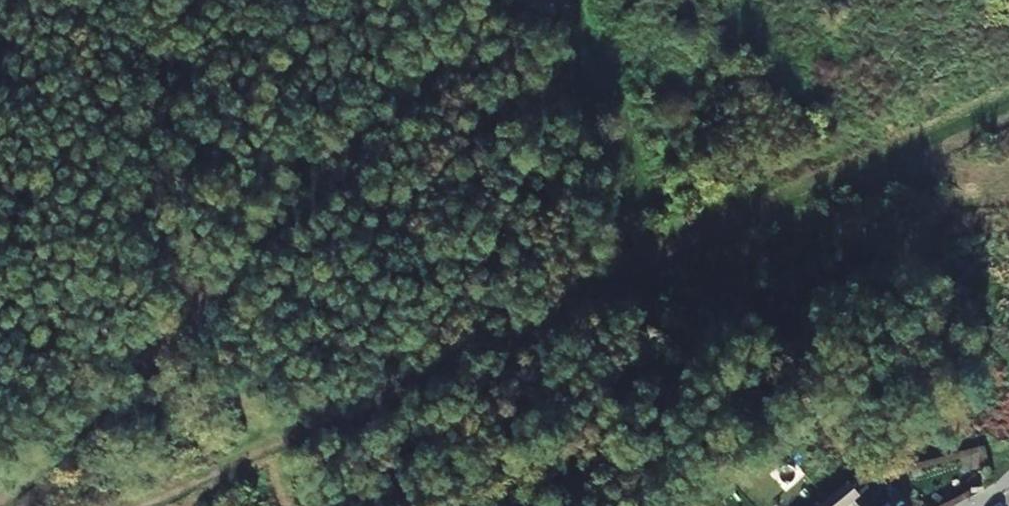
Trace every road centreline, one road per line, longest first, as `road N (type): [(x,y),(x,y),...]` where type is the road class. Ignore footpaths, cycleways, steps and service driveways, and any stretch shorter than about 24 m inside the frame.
road 1 (track): [(7,505),(503,0)]

